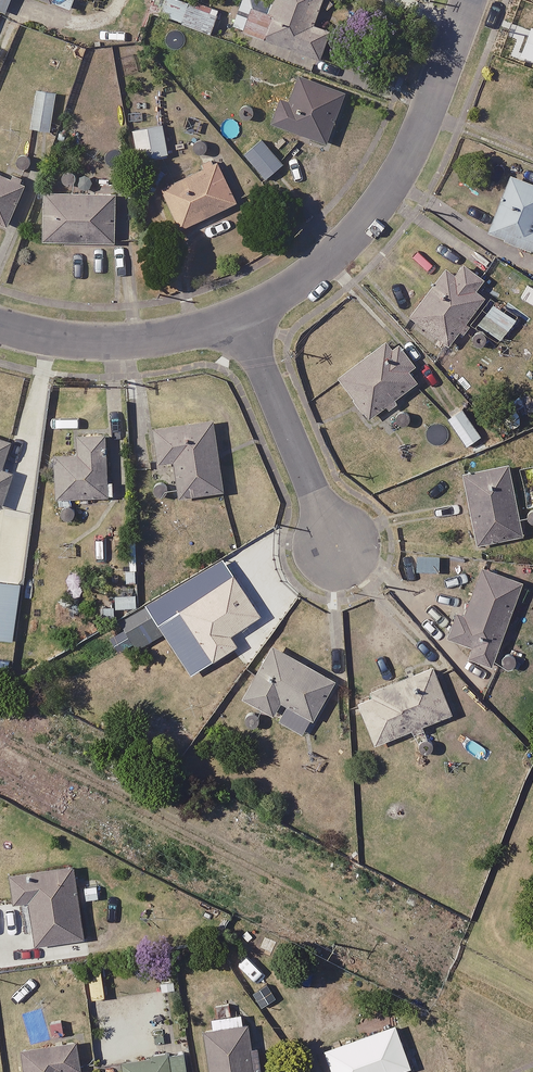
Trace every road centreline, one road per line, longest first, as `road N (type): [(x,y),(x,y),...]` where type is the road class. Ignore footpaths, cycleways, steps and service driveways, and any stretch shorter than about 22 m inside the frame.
road 1 (residential): [(468,0),(416,141),(375,211),(303,280),(242,318)]
road 2 (residential): [(337,548),(242,318)]
road 3 (residential): [(242,318),(157,340),(82,343),(0,328)]

